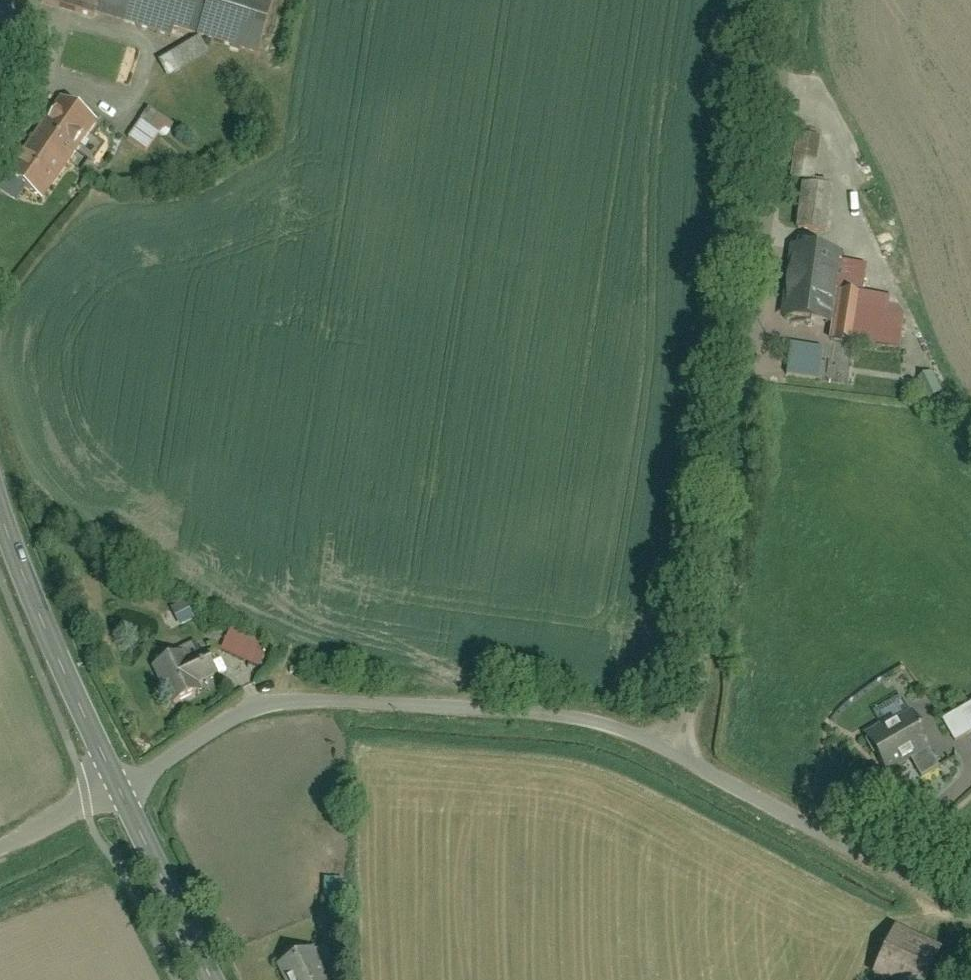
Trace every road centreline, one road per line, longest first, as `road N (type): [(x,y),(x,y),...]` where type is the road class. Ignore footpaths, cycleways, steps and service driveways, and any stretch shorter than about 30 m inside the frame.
road 1 (residential): [(675,751),(730,431),(780,0)]
road 2 (residential): [(675,751),(569,716),(302,699),(244,711),(116,791)]
road 3 (residential): [(970,911),(675,751)]
road 4 (tertiary): [(116,791),(0,515)]
road 5 (tertiary): [(211,979),(116,791)]
road 6 (residential): [(116,791),(0,851)]

